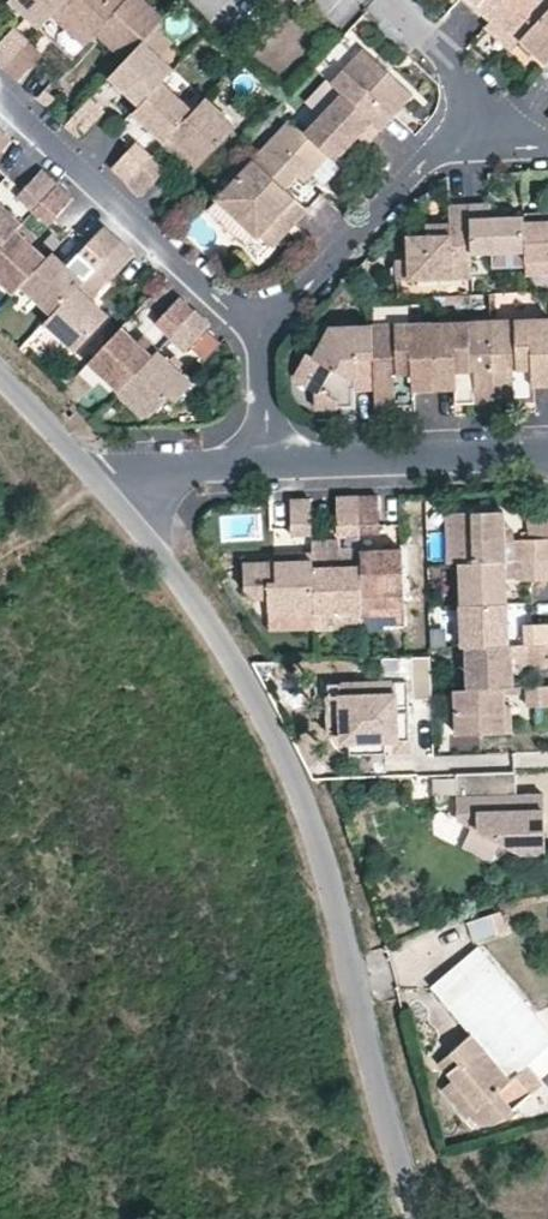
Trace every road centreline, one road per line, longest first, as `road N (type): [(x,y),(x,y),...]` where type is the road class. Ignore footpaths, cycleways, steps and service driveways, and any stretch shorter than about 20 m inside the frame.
road 1 (residential): [(101,481),(189,589),(295,779),(417,1218)]
road 2 (residential): [(261,333),(427,160),(547,144)]
road 3 (residential): [(261,333),(0,100)]
road 4 (residential): [(266,462),(547,456)]
road 5 (residential): [(101,481),(266,462)]
road 6 (residential): [(0,375),(101,481)]
road 7 (residential): [(266,462),(261,333)]

